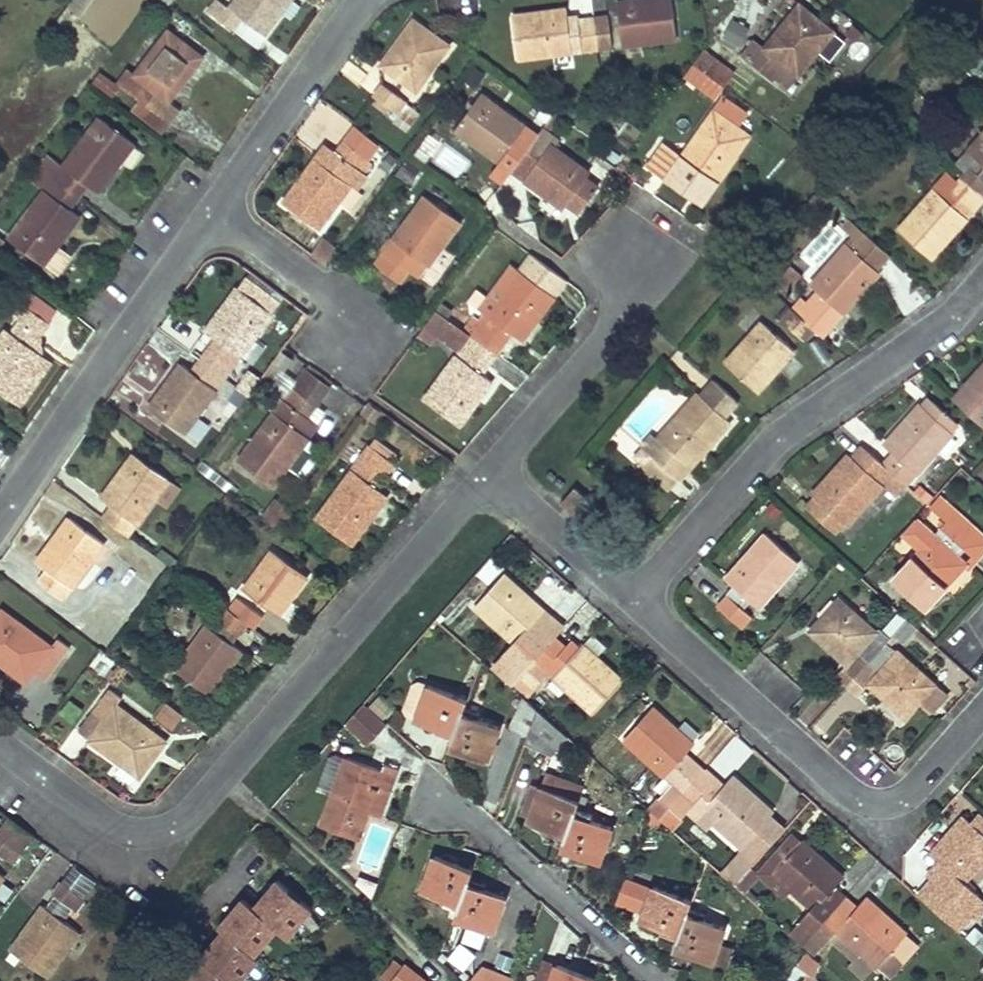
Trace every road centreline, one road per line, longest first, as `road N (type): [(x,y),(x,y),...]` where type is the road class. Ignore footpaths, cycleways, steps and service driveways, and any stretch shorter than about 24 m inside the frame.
road 1 (residential): [(0,737),(121,828),(187,818),(491,465)]
road 2 (residential): [(633,590),(778,425),(944,322),(982,278)]
road 3 (residential): [(633,590),(849,789),(909,791),(982,708)]
road 4 (residential): [(0,483),(208,201)]
road 5 (residential): [(491,465),(663,269),(613,234)]
road 6 (residential): [(657,980),(432,778)]
road 7 (residential): [(208,201),(361,0)]
road 8 (residential): [(208,201),(381,326)]
road 9 (residential): [(491,465),(633,590)]

